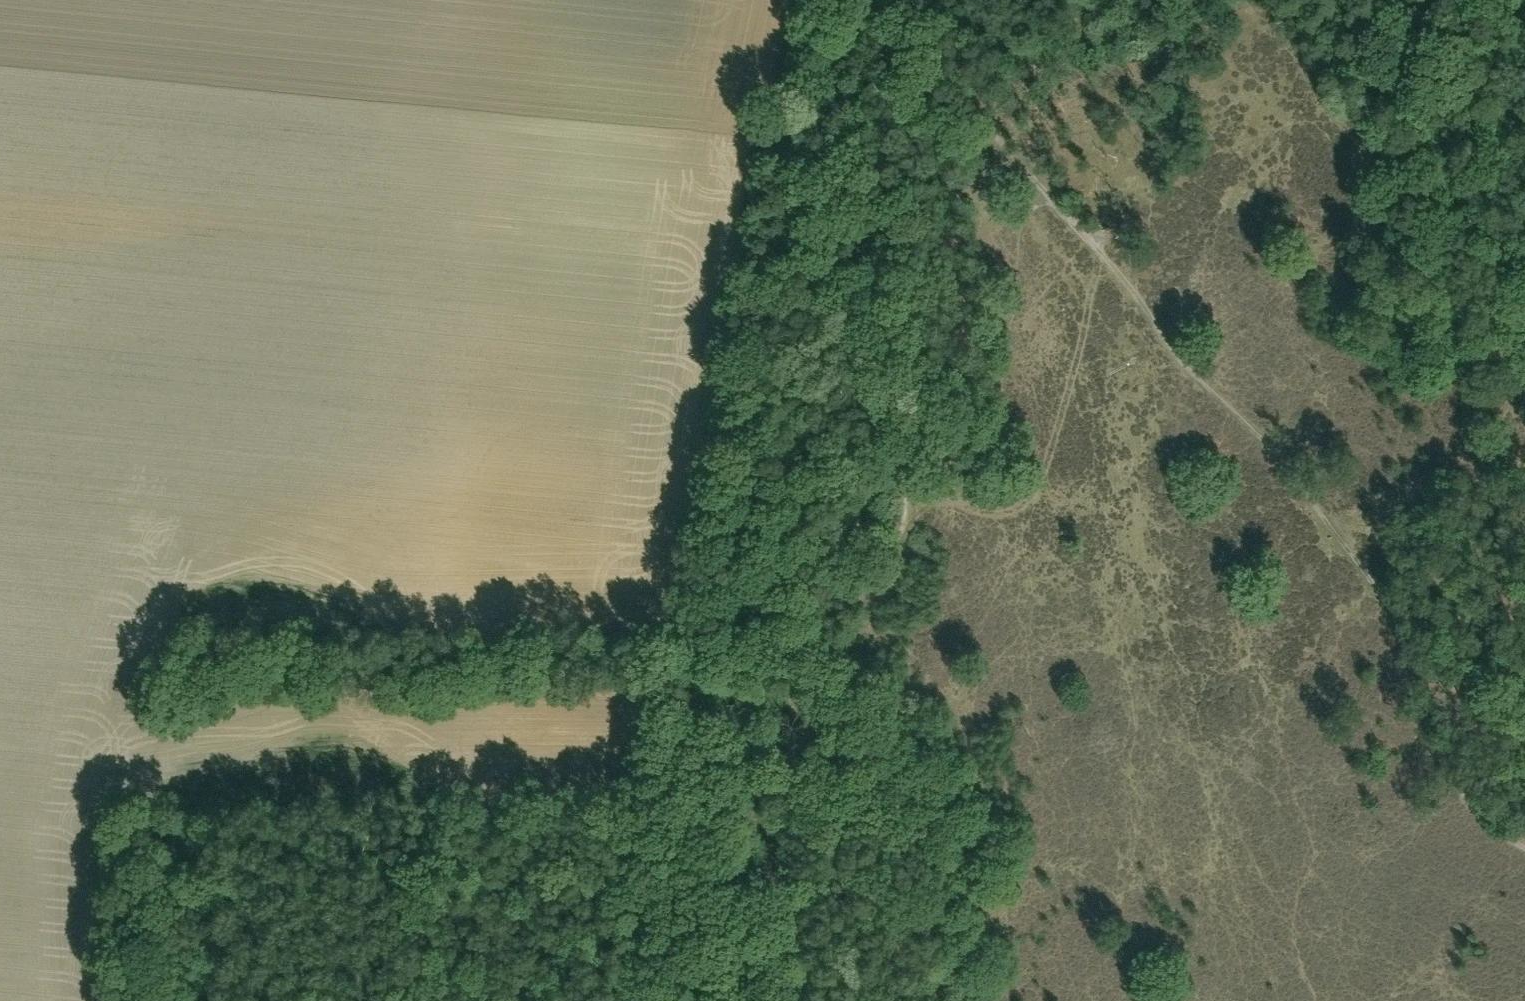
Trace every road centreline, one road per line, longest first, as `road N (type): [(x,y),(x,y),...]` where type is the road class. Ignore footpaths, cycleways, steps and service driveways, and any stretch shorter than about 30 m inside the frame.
road 1 (track): [(810,0),(766,189)]

